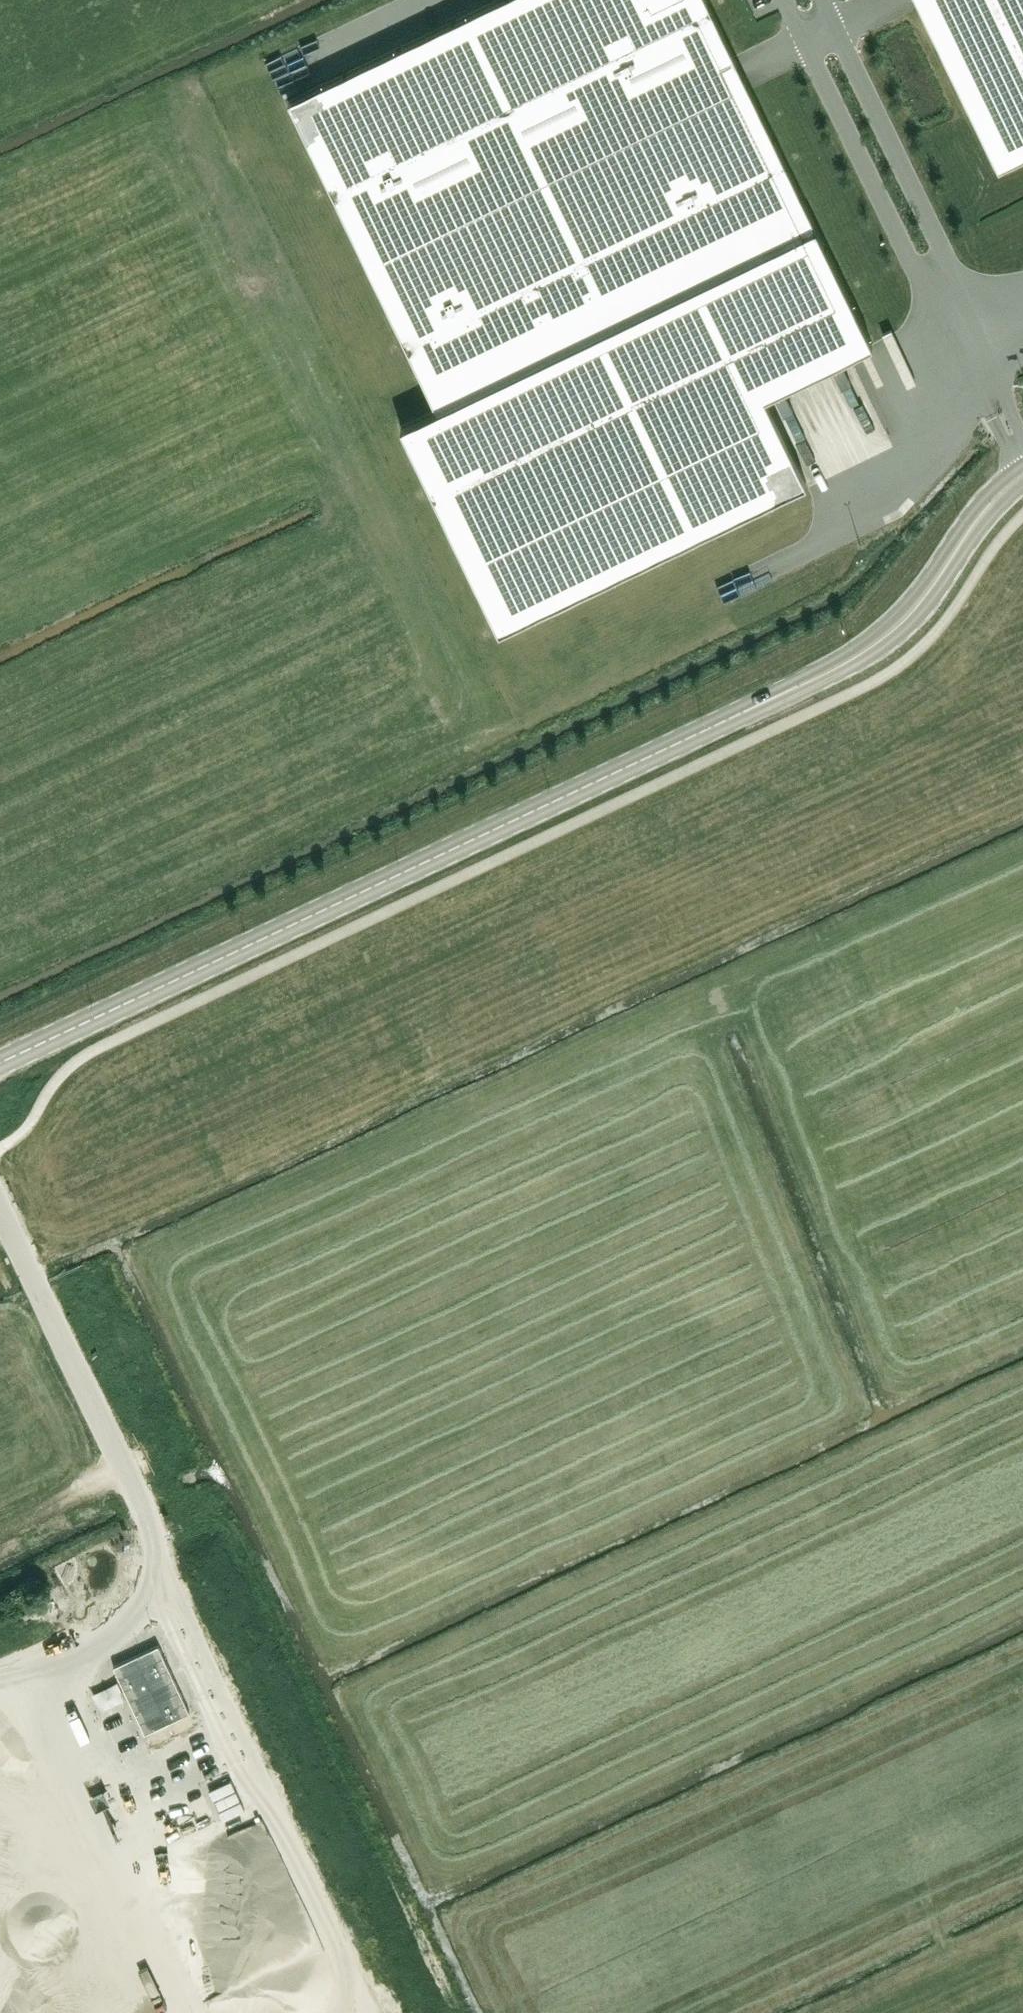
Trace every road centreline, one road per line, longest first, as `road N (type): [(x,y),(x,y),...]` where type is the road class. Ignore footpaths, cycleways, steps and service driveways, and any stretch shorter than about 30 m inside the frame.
road 1 (tertiary): [(0,1062),(853,659),(907,619),(986,505),(1022,472)]

